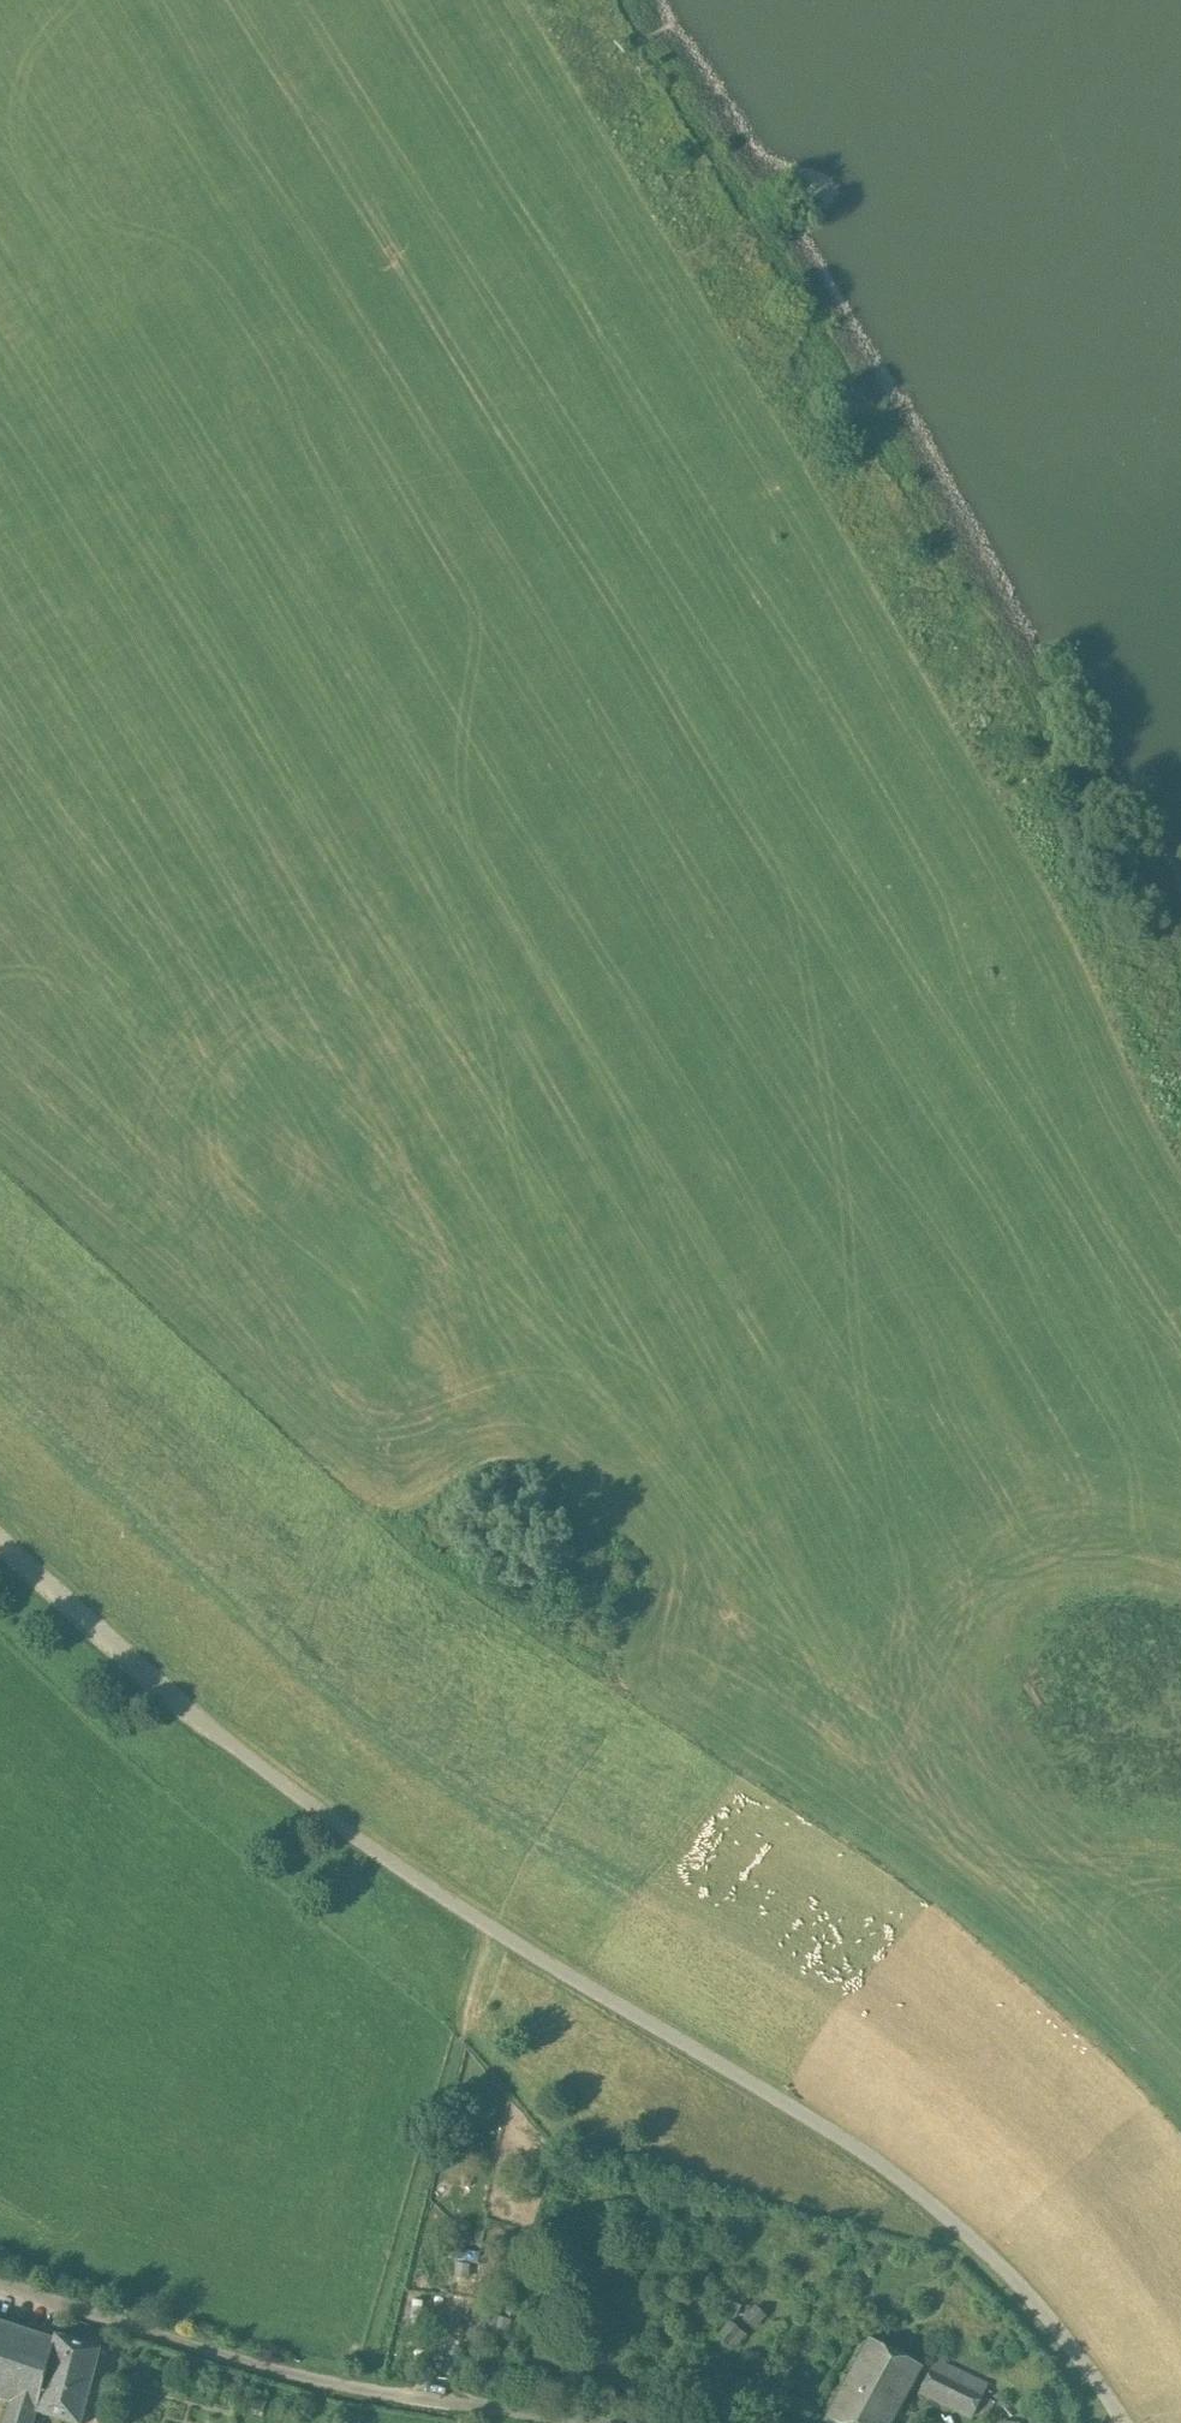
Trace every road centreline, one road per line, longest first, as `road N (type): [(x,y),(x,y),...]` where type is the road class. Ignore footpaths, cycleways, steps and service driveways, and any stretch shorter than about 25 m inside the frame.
road 1 (track): [(572,2422),(345,2389),(0,2268)]

